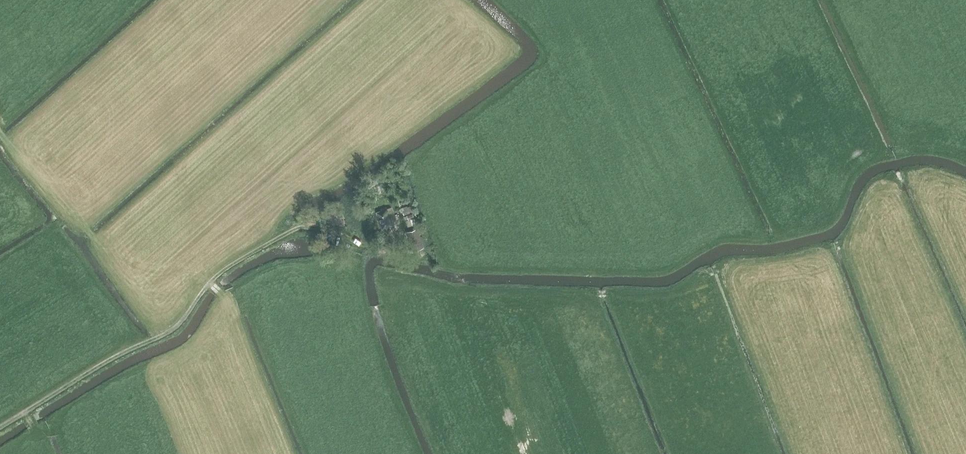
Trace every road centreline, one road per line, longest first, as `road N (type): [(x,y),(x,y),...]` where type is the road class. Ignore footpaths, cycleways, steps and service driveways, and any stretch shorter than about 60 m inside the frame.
road 1 (track): [(0,428),(172,331),(209,283),(262,246),(298,228),(331,229)]

